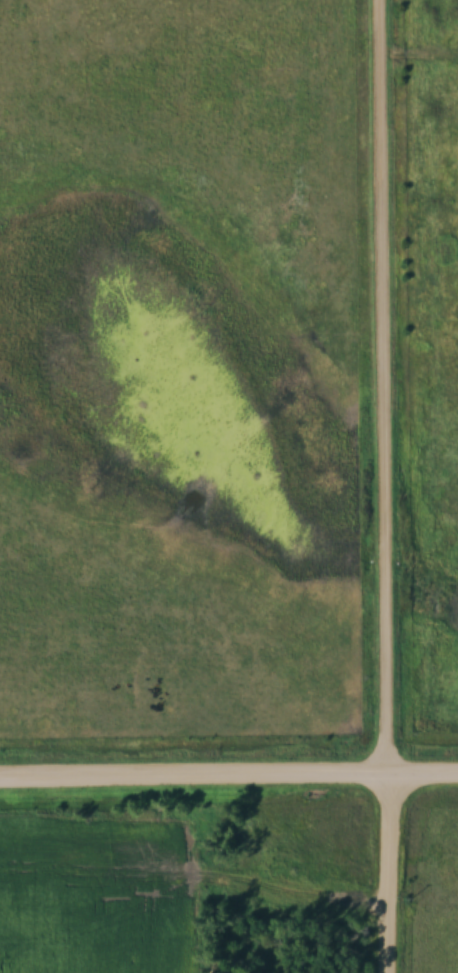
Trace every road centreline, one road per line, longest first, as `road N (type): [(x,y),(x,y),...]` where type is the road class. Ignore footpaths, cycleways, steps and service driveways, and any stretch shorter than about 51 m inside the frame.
road 1 (residential): [(394,972),(384,0)]
road 2 (residential): [(457,773),(0,776)]

